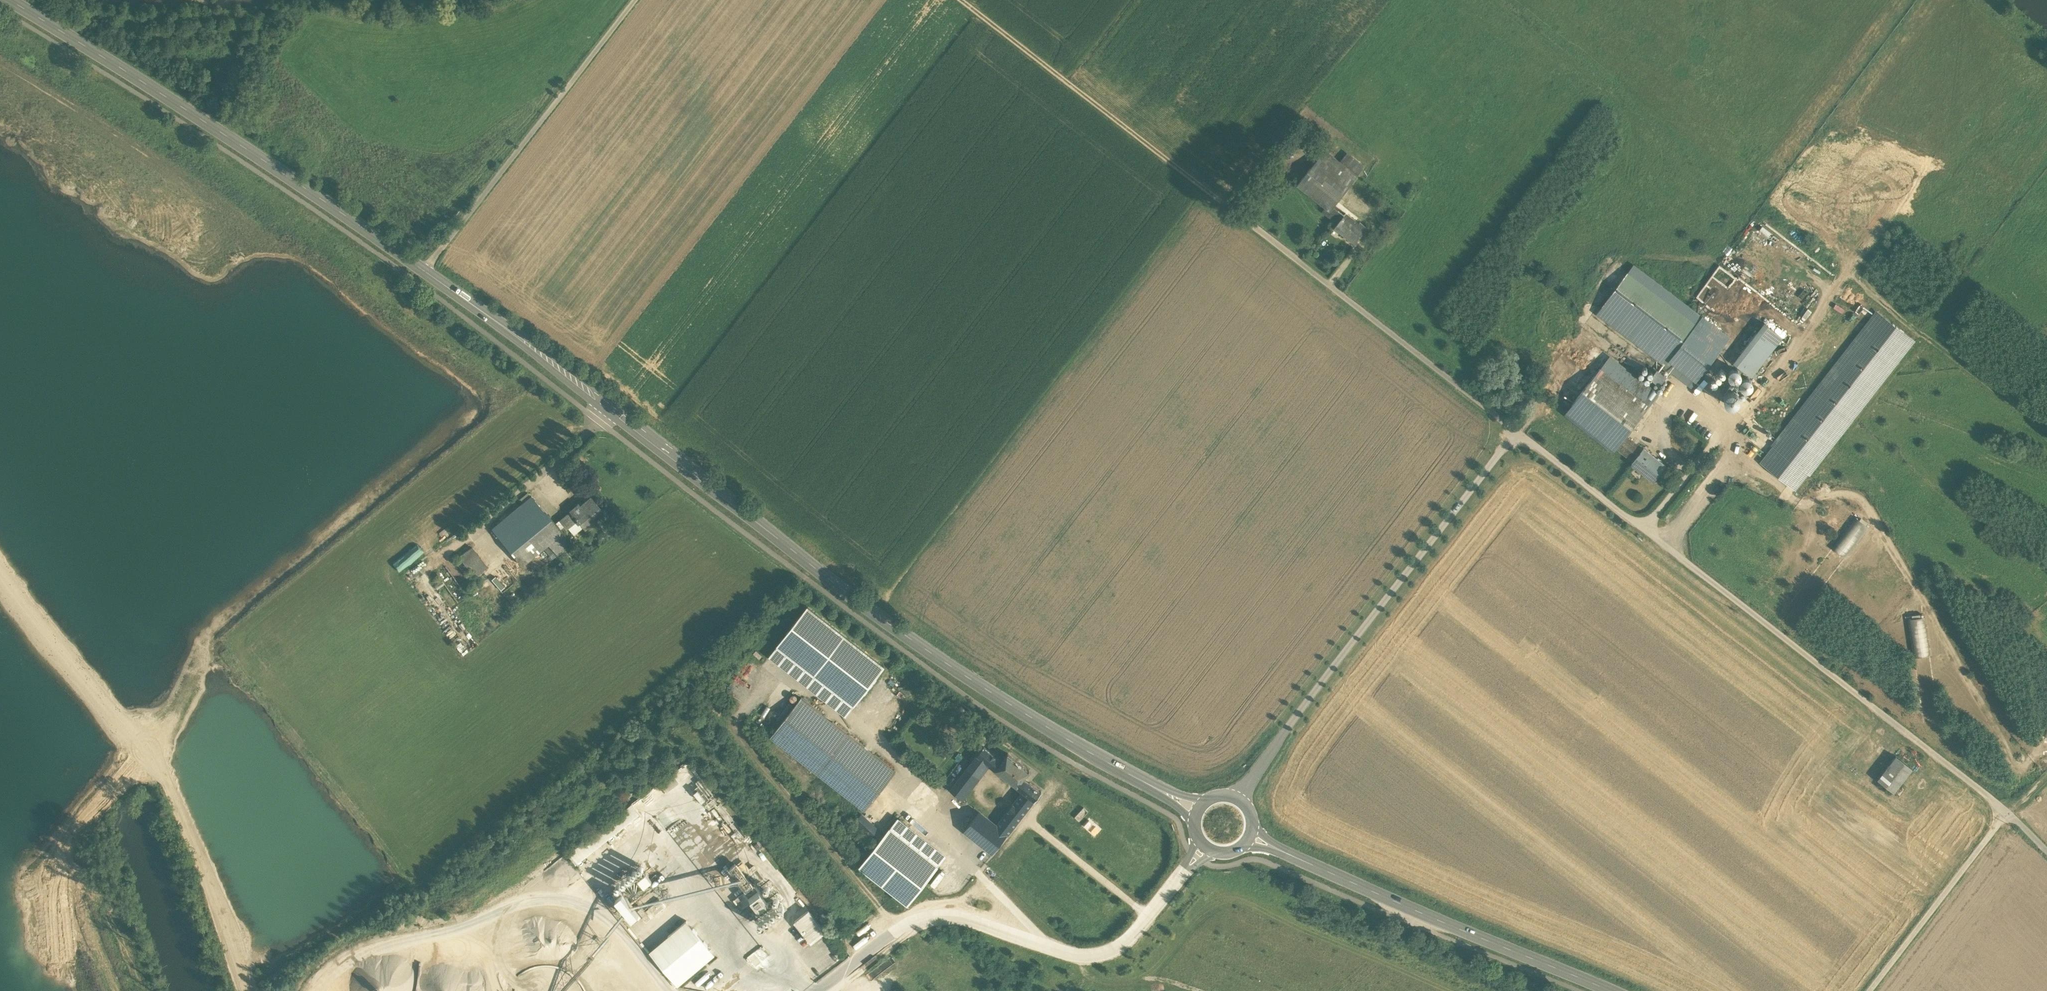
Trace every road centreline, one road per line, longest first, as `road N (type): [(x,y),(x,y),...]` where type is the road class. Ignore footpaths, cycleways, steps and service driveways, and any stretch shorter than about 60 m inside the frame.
road 1 (secondary): [(1198,810),(919,645),(423,269),(9,0)]
road 2 (track): [(2046,428),(1544,40)]
road 3 (track): [(247,990),(167,775),(0,563)]
road 4 (track): [(2016,818),(1666,547)]
road 5 (secondary): [(1611,990),(1249,835)]
road 6 (track): [(666,990),(608,922),(556,904),(464,938),(369,960),(329,990)]
road 7 (track): [(648,0),(423,269)]
road 8 (track): [(1220,199),(961,0)]
road 9 (track): [(1876,990),(2016,818)]
road 10 (track): [(809,990),(674,829)]
road 11 (track): [(832,990),(947,905)]

